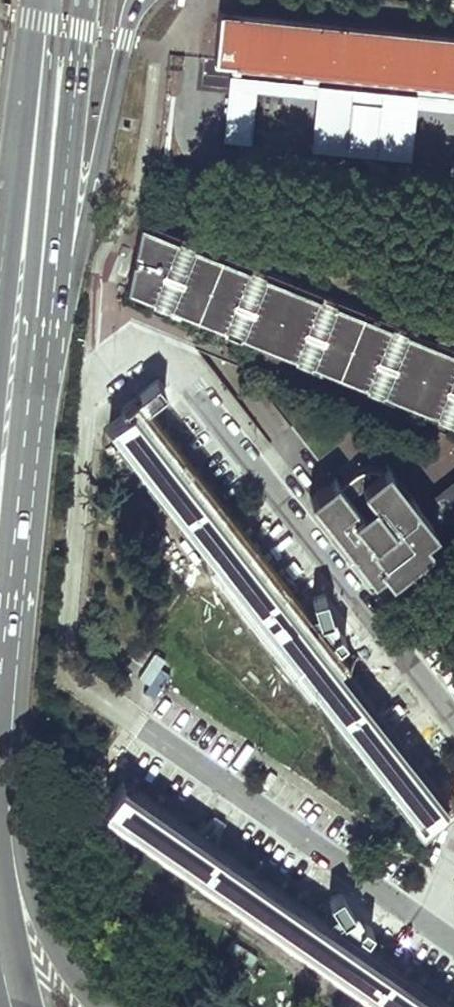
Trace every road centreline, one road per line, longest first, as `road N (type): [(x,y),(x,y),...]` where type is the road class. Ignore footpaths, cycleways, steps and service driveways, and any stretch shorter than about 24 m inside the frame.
road 1 (residential): [(116,320),(175,367),(453,724)]
road 2 (primary): [(8,655),(53,282)]
road 3 (secondary): [(103,1006),(53,939),(31,872),(8,655)]
road 4 (primary): [(53,282),(77,237),(125,39),(145,0)]
road 5 (primary): [(53,282),(84,0)]
road 6 (primary): [(33,0),(5,228)]
road 7 (motorway): [(32,1006),(0,854)]

